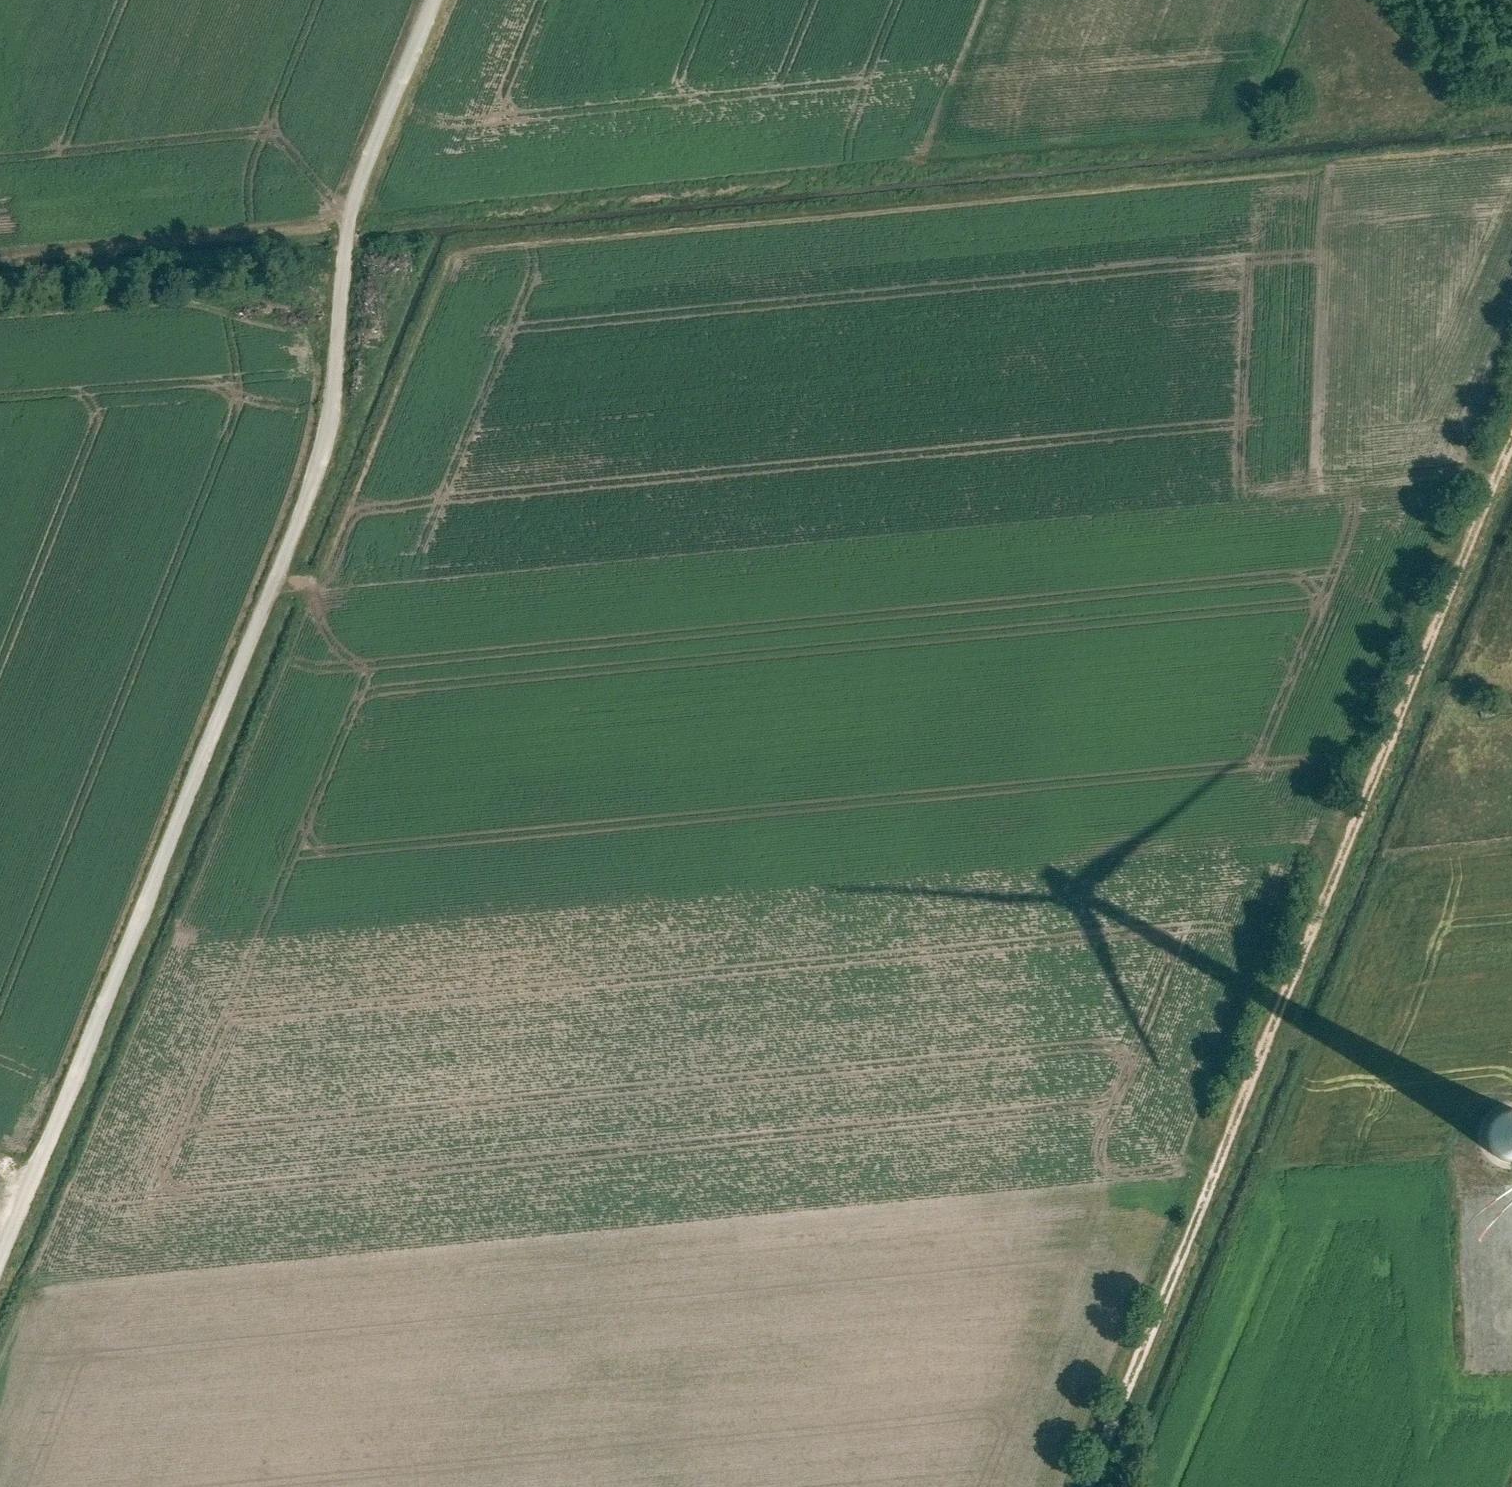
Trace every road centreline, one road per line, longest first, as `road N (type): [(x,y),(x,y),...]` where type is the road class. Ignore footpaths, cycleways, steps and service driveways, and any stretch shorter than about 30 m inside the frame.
road 1 (track): [(432,0),(368,156),(347,234),(331,417),(0,1271)]
road 2 (track): [(1090,1486),(1511,433)]

